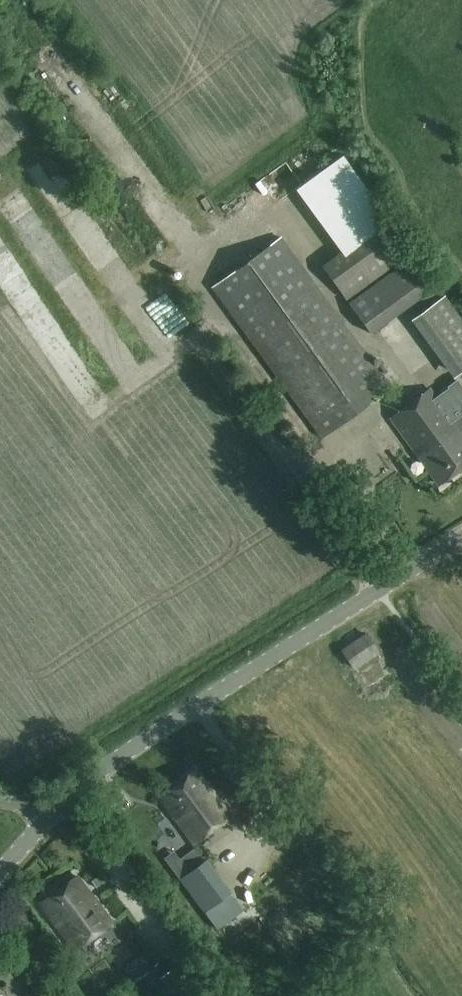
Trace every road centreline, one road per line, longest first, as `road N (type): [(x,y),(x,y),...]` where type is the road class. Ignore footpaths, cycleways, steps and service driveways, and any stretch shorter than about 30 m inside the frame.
road 1 (unclassified): [(0,870),(115,761),(461,536)]

